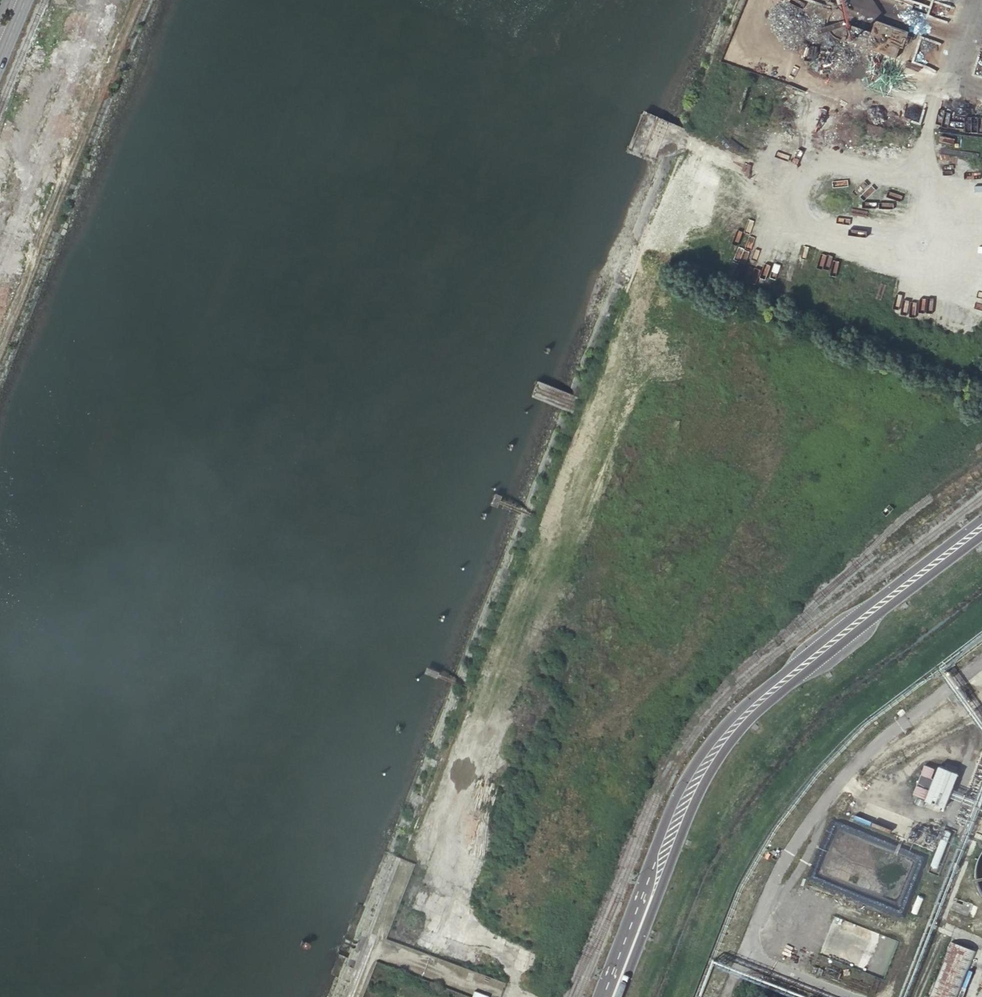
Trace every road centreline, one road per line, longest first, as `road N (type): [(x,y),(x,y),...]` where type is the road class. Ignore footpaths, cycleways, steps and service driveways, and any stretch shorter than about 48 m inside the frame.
road 1 (secondary): [(981,527),(774,685),(714,750),(664,841),(606,996)]

